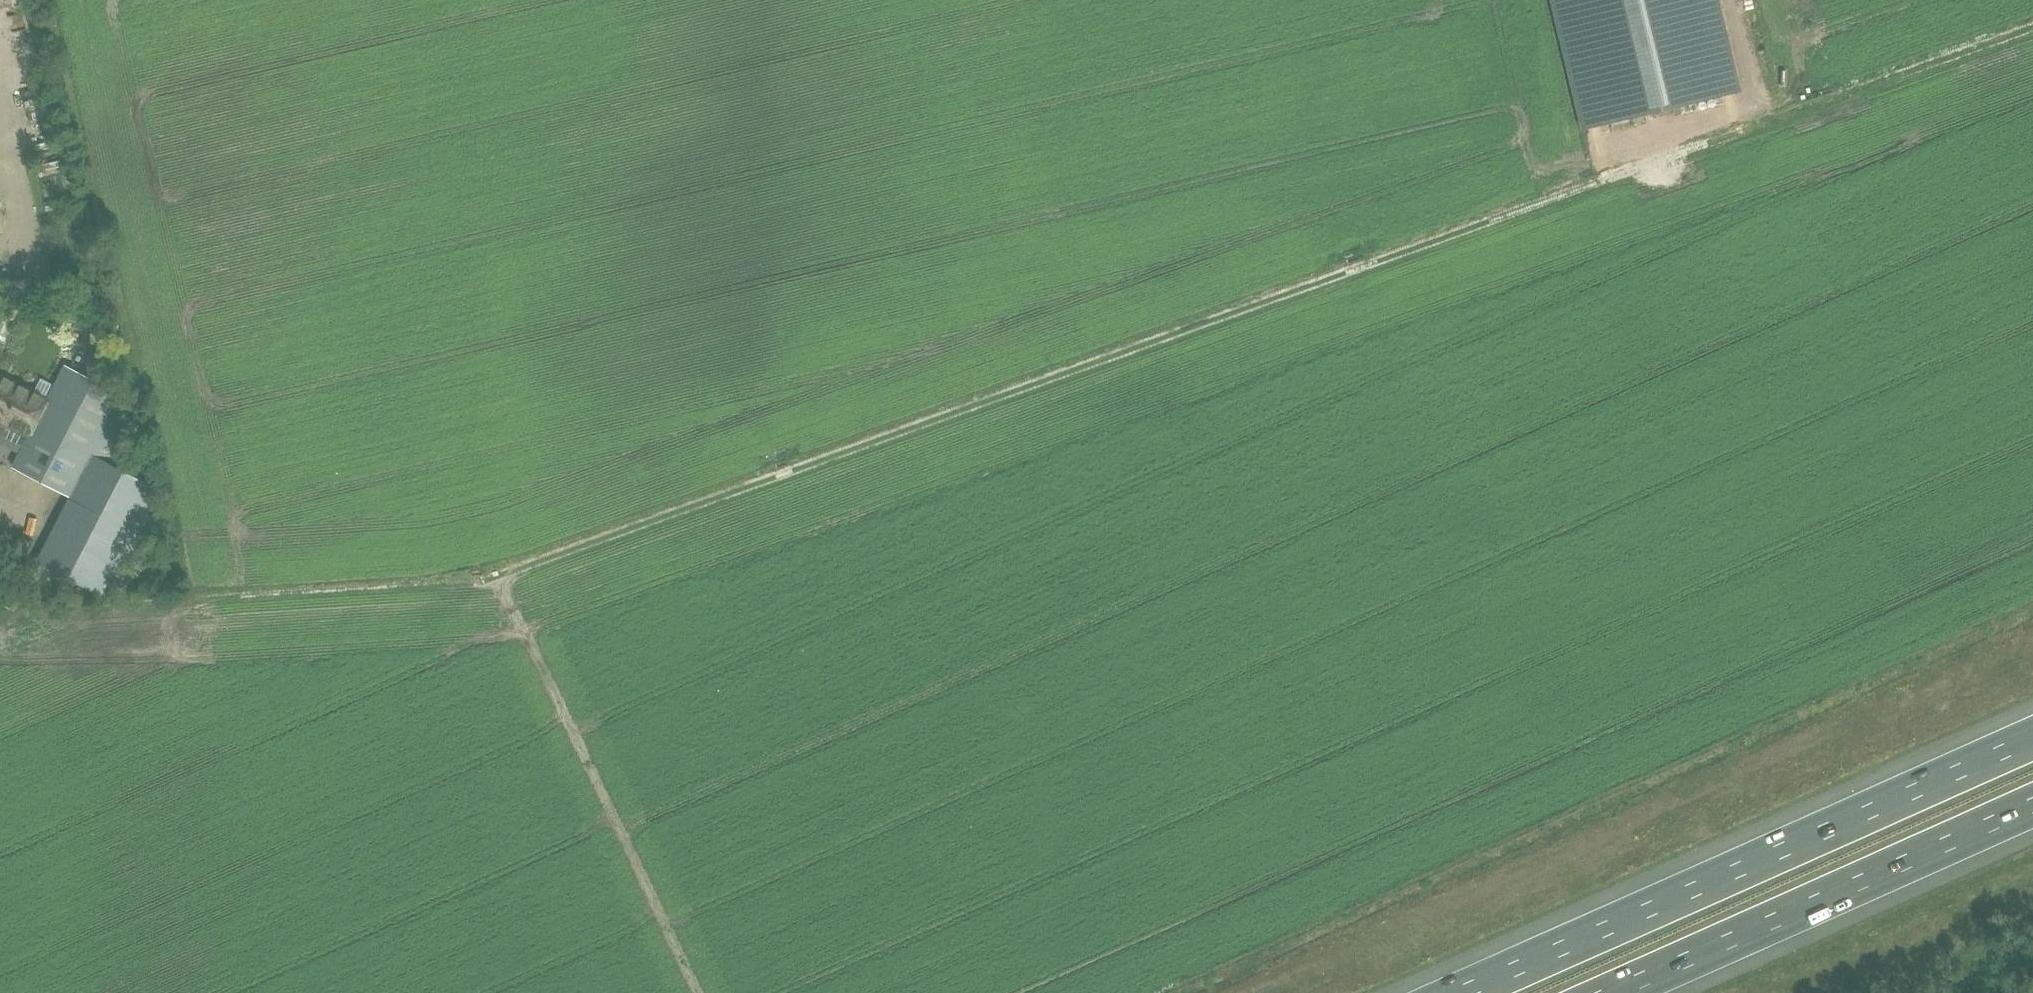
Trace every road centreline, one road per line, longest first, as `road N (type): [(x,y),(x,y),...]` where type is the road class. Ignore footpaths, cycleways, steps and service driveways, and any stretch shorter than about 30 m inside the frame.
road 1 (motorway): [(2032,738),(1460,992)]
road 2 (motorway): [(1610,992),(2032,804)]

